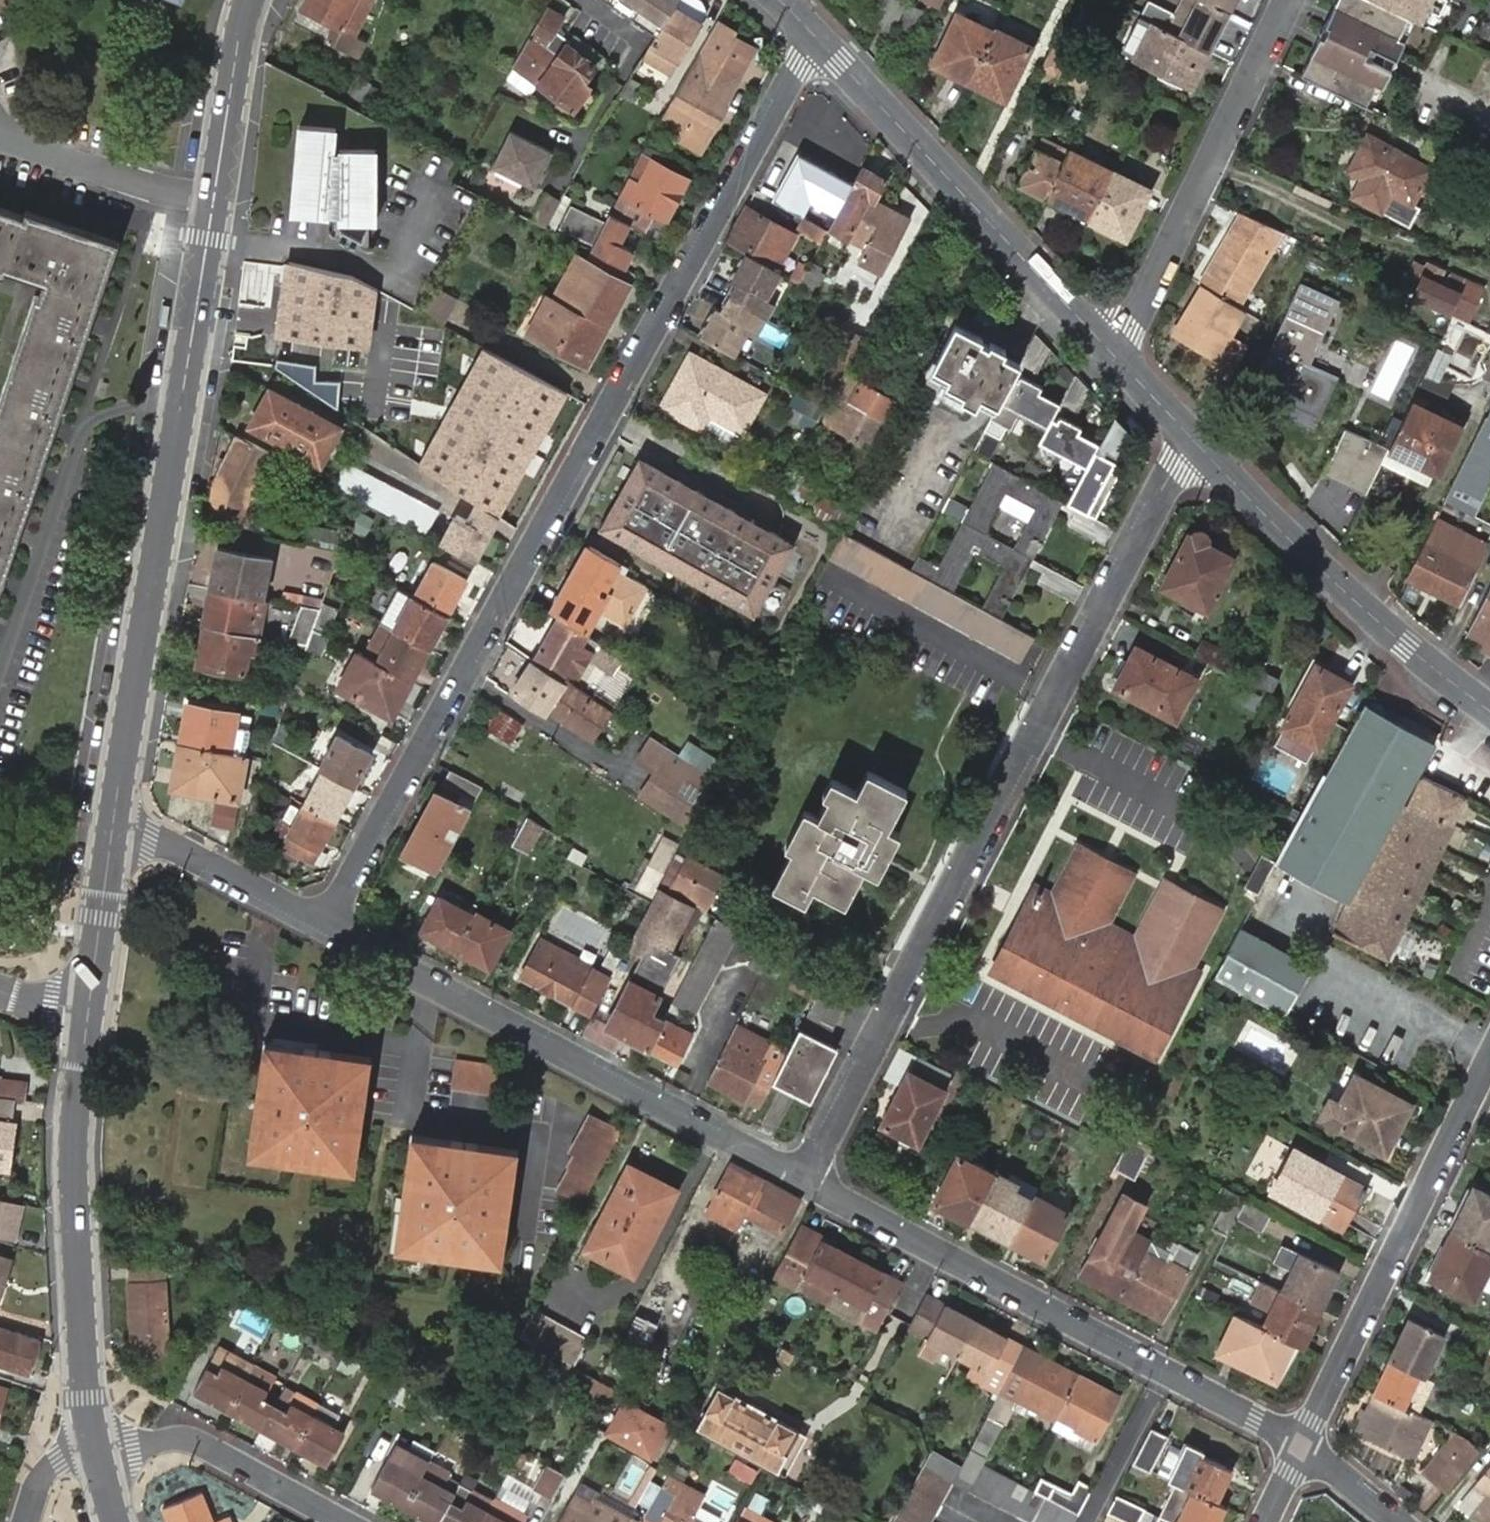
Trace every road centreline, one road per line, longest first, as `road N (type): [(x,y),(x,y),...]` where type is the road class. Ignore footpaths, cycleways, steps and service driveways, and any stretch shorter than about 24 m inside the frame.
road 1 (residential): [(320,923),(800,65),(821,43)]
road 2 (tertiary): [(112,826),(250,0)]
road 3 (residential): [(806,1176),(1174,467),(1195,443)]
road 4 (residential): [(806,1176),(1303,1446)]
road 5 (residential): [(320,923),(806,1176)]
road 6 (tertiary): [(95,1451),(83,1396),(74,1179),(89,1009)]
road 7 (residential): [(1303,1446),(1489,1059)]
road 8 (tertiary): [(821,43),(1104,345)]
road 9 (tertiary): [(1195,443),(1408,648),(1489,710)]
road 10 (residential): [(1284,0),(1127,325),(1104,345)]
road 11 (residential): [(346,1521),(183,1437),(95,1451)]
road 12 (residential): [(112,826),(136,829),(320,923)]
road 13 (tertiary): [(89,1009),(112,826)]
road 14 (tertiary): [(1104,345),(1195,443)]
road 15 (residential): [(1303,1446),(1399,1521)]

